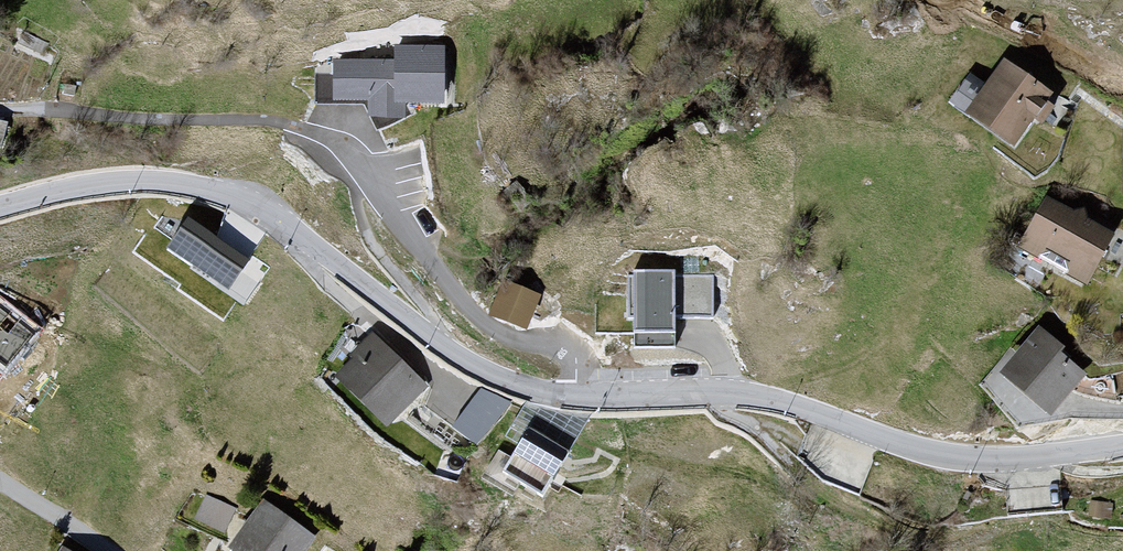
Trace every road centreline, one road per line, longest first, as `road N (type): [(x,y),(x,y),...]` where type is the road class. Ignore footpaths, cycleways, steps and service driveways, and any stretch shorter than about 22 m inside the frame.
road 1 (residential): [(576,397),(572,354),(475,317),(341,149),(320,135),(248,121),(0,109)]
road 2 (tertiary): [(0,206),(147,181),(221,193),(280,221),(479,367),(516,385),(576,397)]
road 3 (tertiary): [(576,397),(762,398),(966,460),(1122,444)]
road 4 (residential): [(1122,81),(974,5)]
road 5 (residential): [(0,480),(107,550)]

